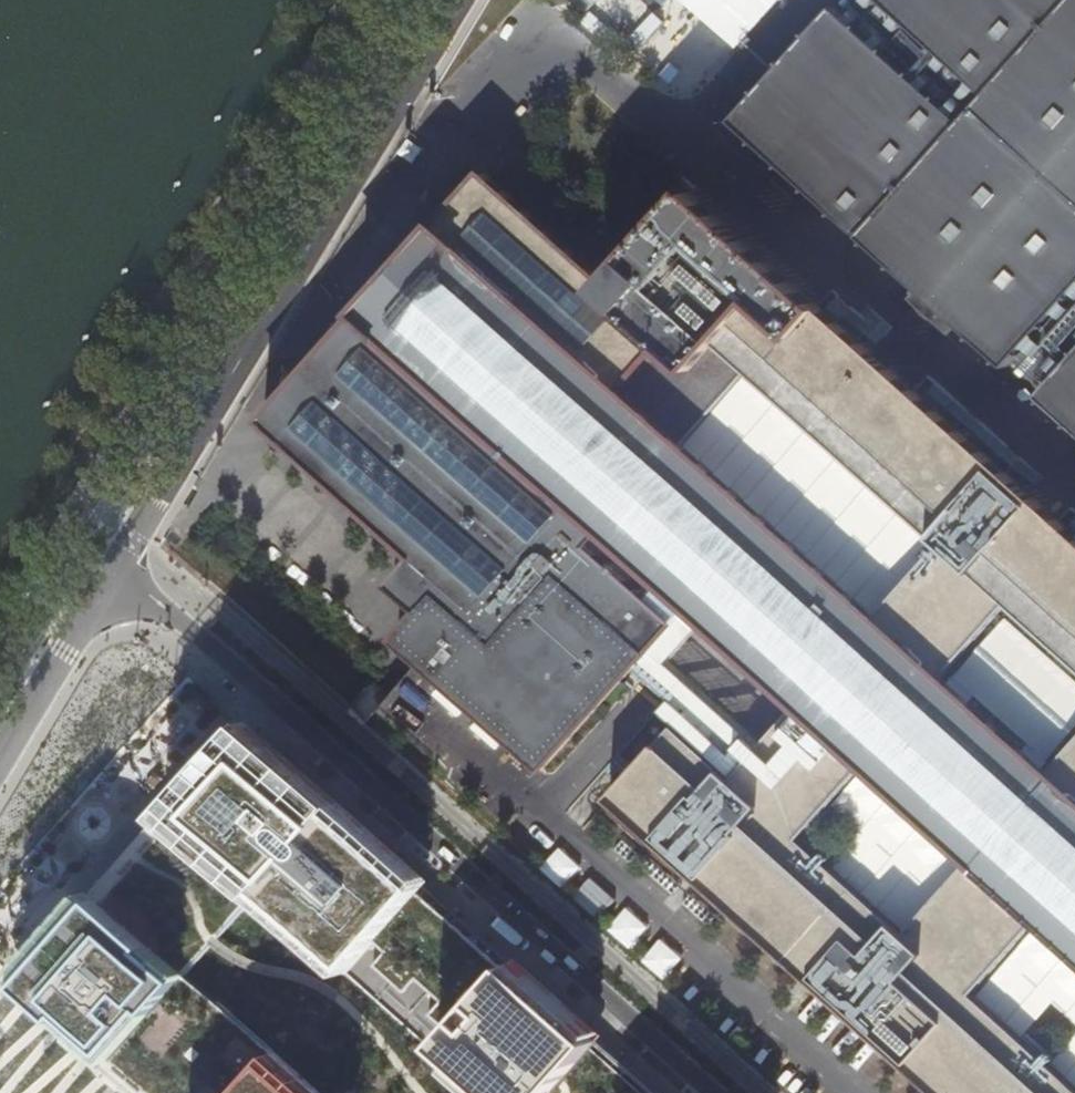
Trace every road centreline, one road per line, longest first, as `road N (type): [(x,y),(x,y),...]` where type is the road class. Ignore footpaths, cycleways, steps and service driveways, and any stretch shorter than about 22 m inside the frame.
road 1 (residential): [(696,1092),(105,566)]
road 2 (primary): [(453,0),(105,566)]
road 3 (primary): [(105,566),(0,757)]

